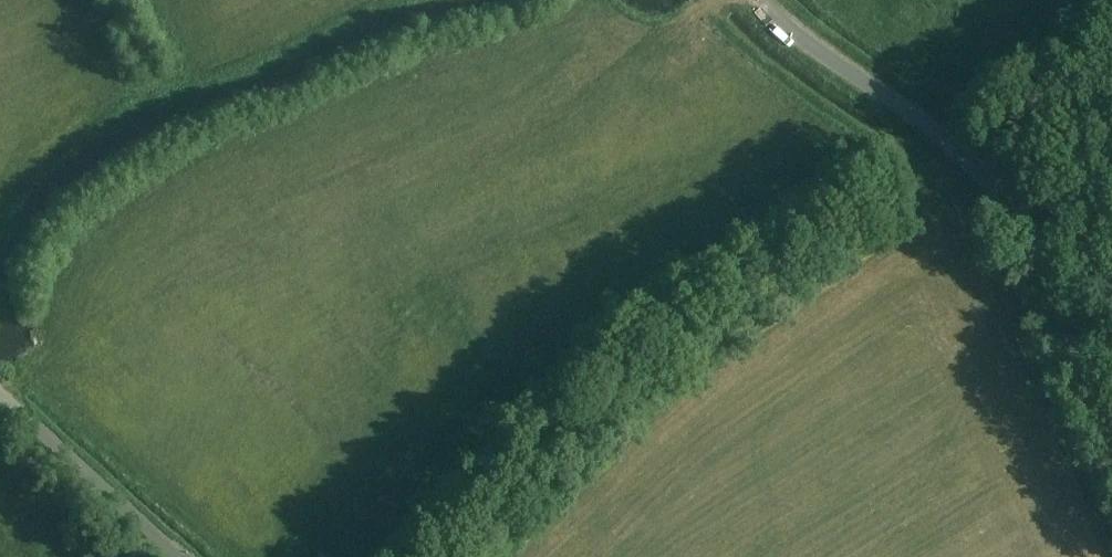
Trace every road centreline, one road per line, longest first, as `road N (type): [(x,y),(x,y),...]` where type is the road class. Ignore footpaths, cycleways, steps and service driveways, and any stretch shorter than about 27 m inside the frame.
road 1 (unclassified): [(1111,422),(1016,220),(982,171),(788,27),(766,0)]
road 2 (unclassified): [(170,556),(0,400)]

